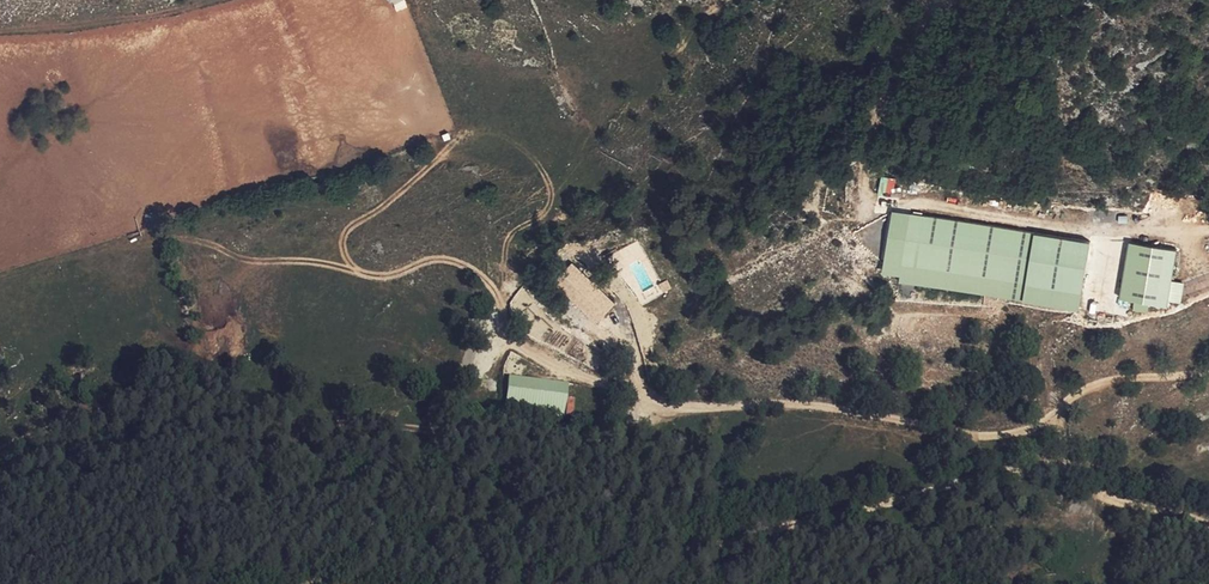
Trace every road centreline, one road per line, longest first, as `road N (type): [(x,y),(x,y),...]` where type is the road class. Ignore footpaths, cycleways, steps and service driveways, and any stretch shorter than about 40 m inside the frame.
road 1 (track): [(1060,412),(1039,430),(992,435),(822,405),(703,410),(546,372),(482,275),(454,260),(393,278),(304,260),(241,262),(212,246),(149,239)]
road 2 (track): [(685,406),(608,441),(301,423),(213,387),(157,395),(0,455)]
road 3 (track): [(1047,462),(726,545),(601,567),(567,583)]
road 4 (track): [(1208,245),(1149,267),(1132,302),(1056,338),(1045,362),(1060,412)]
road 5 (track): [(151,583),(202,578),(324,583)]
road 6 (track): [(1208,526),(1047,462)]
road 7 (track): [(1208,377),(1119,380),(1078,395),(1060,412)]

